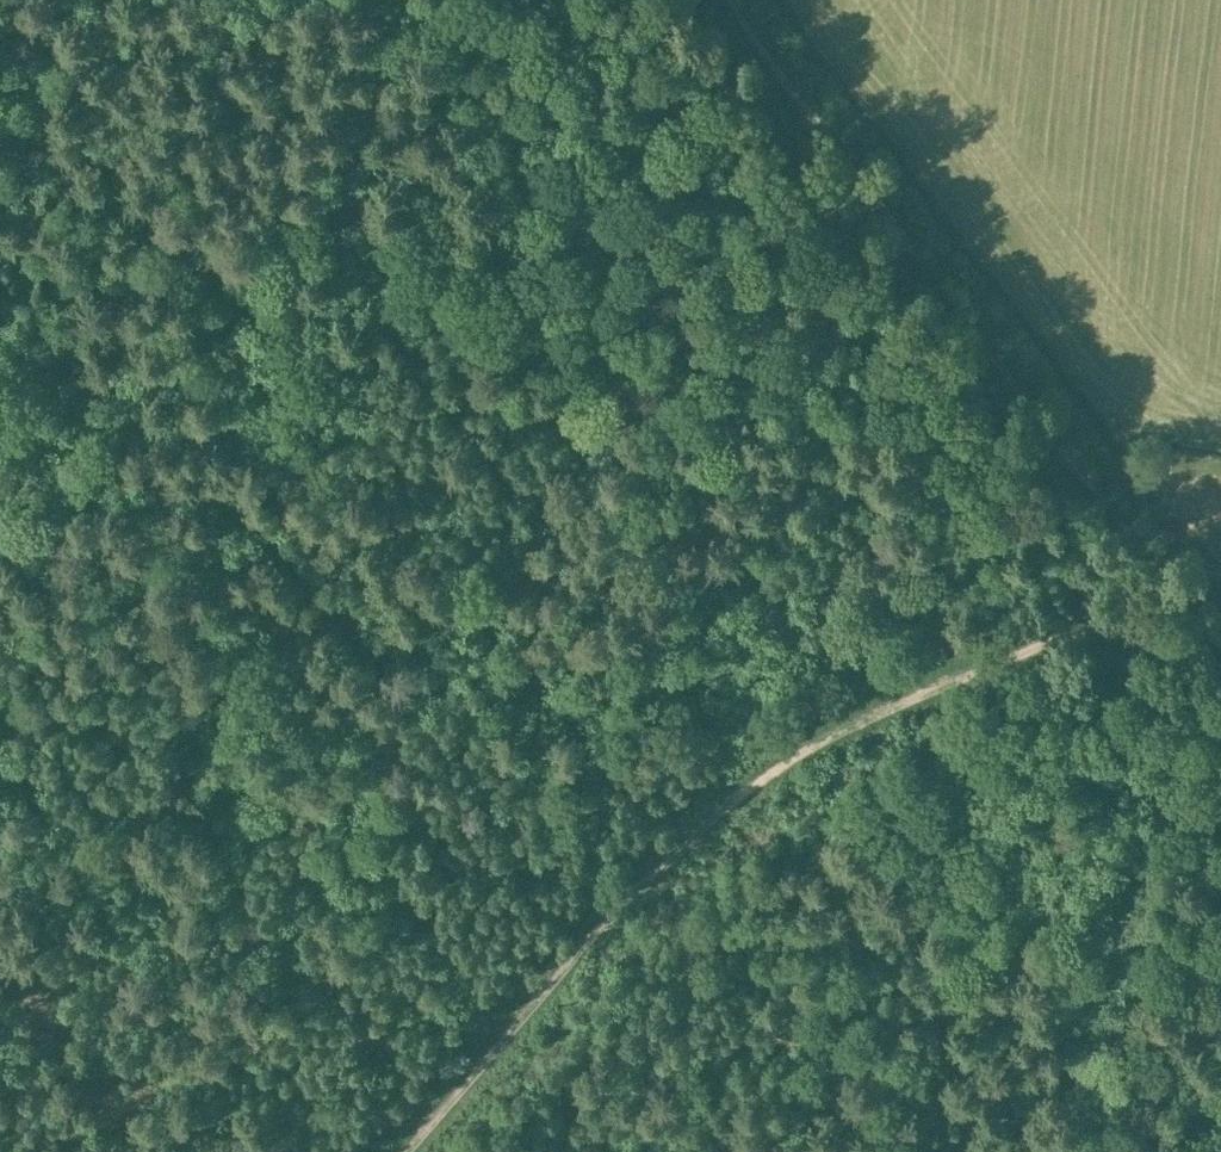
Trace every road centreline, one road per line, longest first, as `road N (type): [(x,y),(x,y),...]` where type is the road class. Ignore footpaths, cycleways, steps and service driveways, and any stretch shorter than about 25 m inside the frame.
road 1 (track): [(404,1151),(621,899),(746,791),(869,717),(1162,583)]
road 2 (track): [(726,0),(1162,583)]

